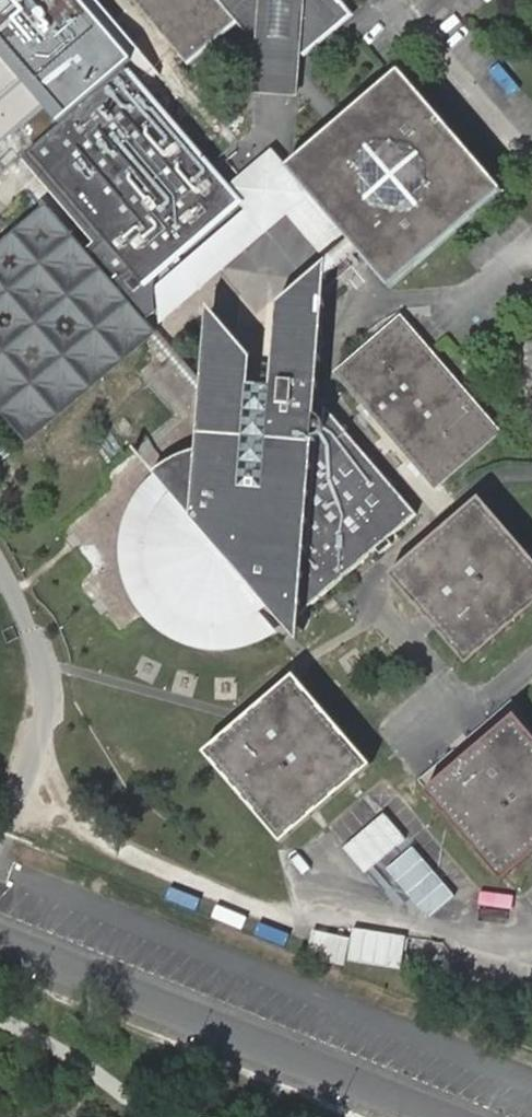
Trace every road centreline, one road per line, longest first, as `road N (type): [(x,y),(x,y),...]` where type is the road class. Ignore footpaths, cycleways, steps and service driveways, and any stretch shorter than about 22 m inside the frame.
road 1 (unclassified): [(0,941),(439,1116)]

